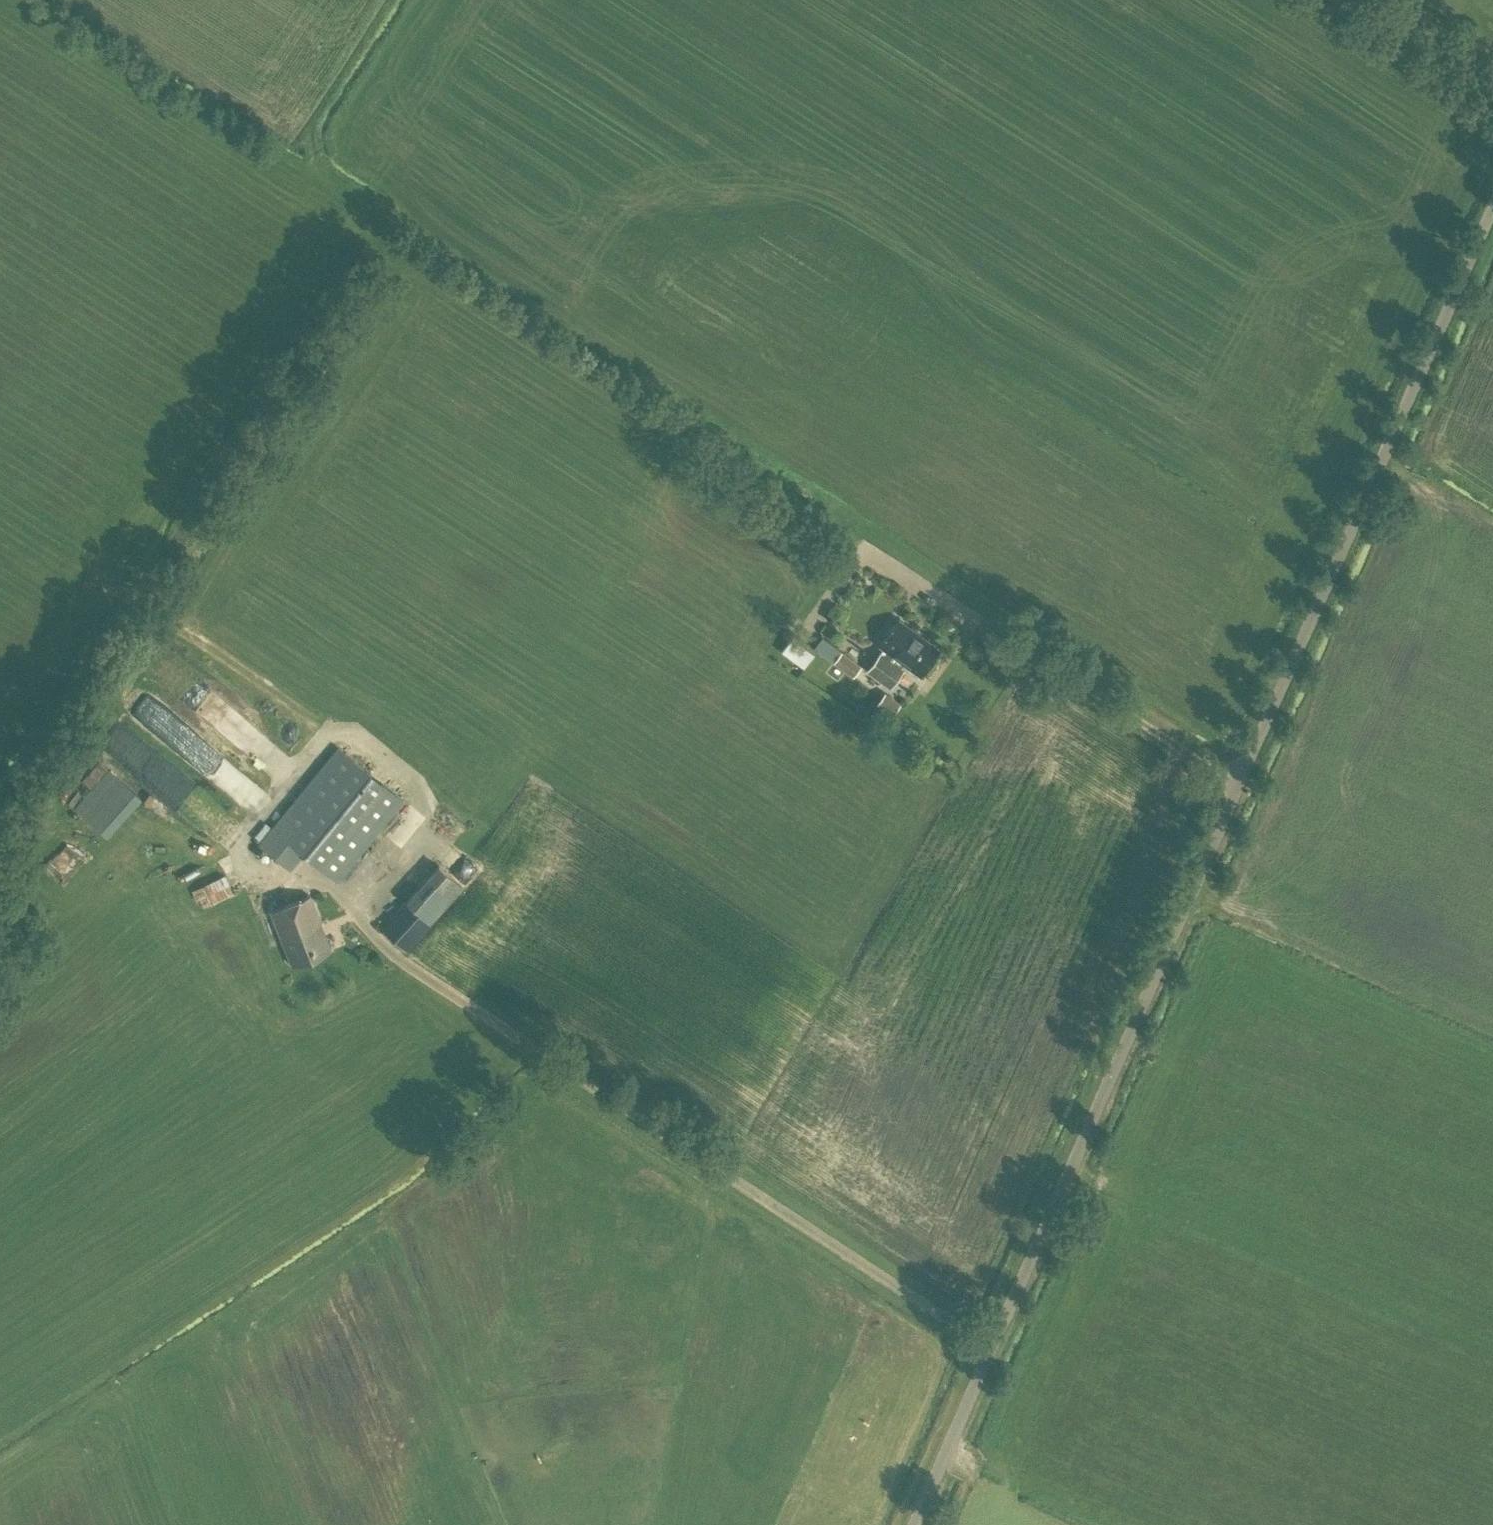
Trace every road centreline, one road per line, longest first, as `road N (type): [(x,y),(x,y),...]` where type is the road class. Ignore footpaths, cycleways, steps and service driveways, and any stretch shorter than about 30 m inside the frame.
road 1 (unclassified): [(909,1524),(1231,777)]
road 2 (unclassified): [(1231,777),(1492,211)]
road 3 (residential): [(1231,777),(862,538)]
road 4 (unclassified): [(1492,73),(1380,0)]

